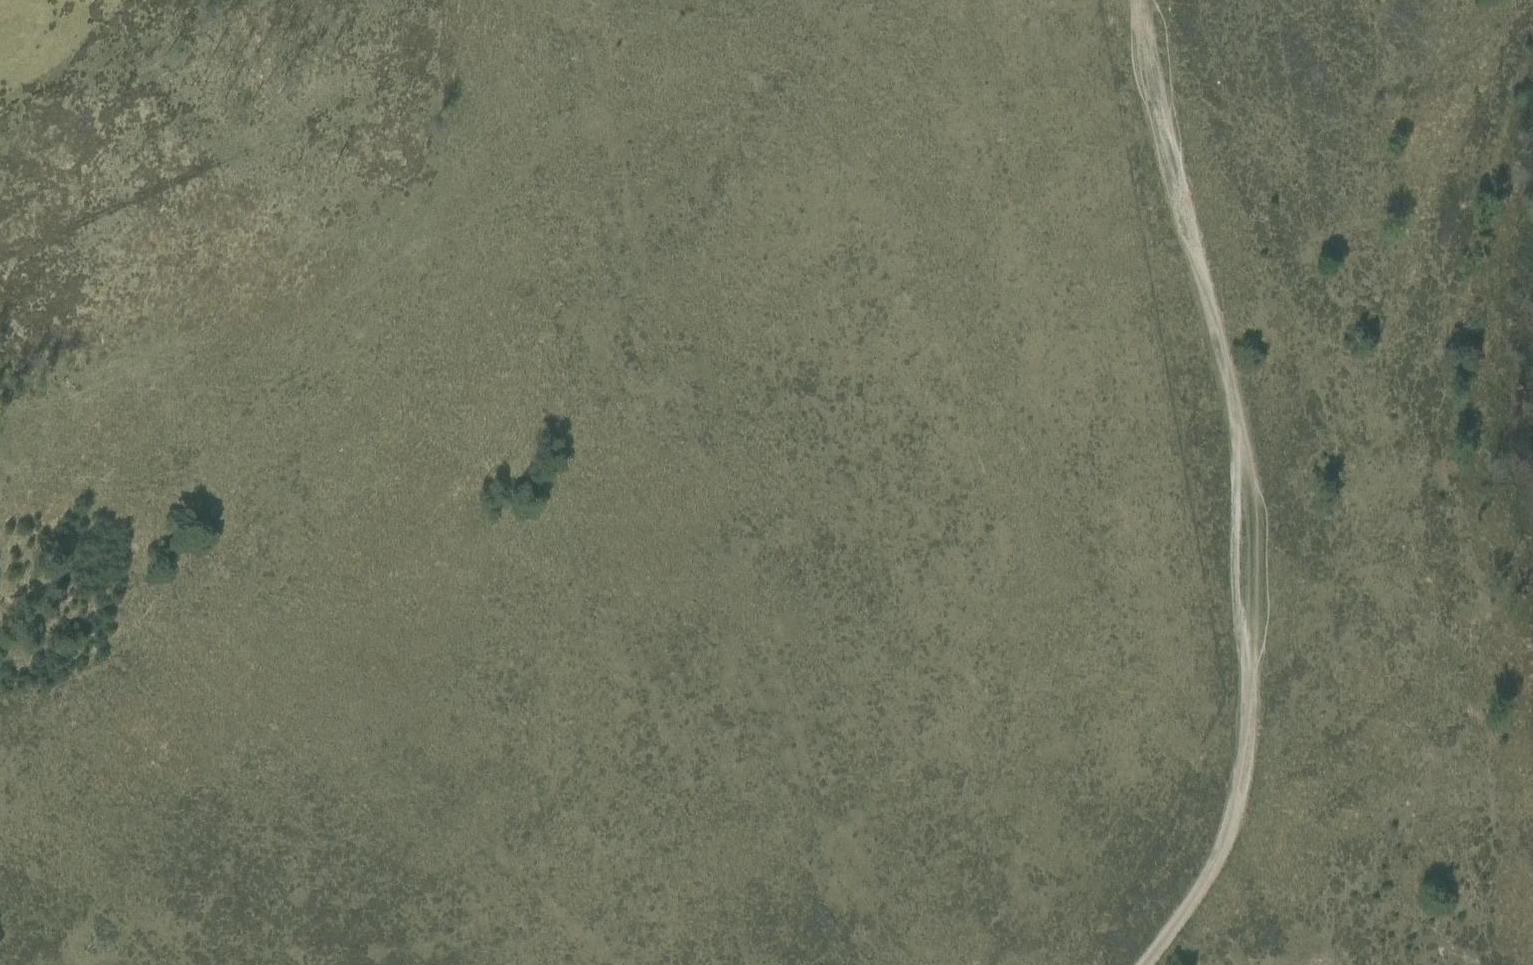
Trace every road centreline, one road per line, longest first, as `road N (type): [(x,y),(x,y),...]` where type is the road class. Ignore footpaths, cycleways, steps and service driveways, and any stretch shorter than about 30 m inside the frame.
road 1 (track): [(1145,0),(1163,120),(1239,447),(1251,735),(1230,837),(1146,964)]

